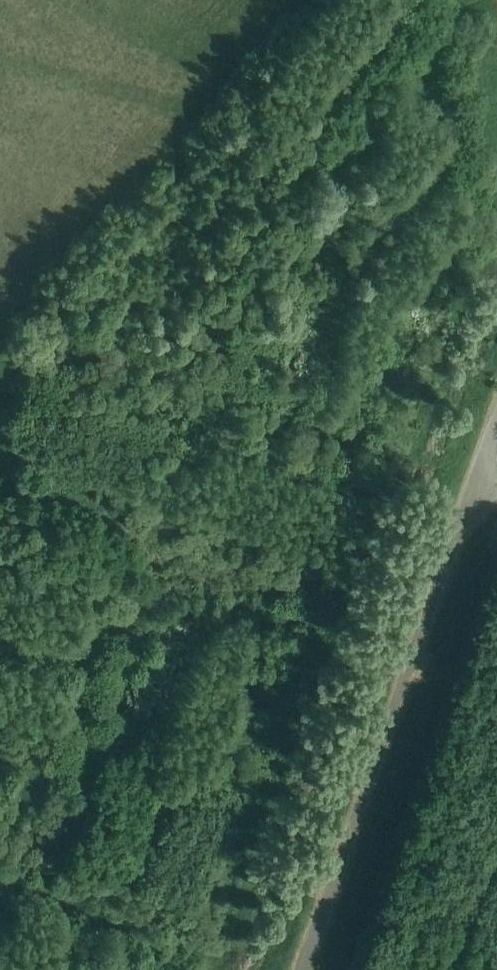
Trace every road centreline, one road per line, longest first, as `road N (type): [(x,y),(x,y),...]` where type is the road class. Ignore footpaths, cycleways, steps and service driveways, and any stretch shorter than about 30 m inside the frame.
road 1 (unclassified): [(475,478),(305,969)]

